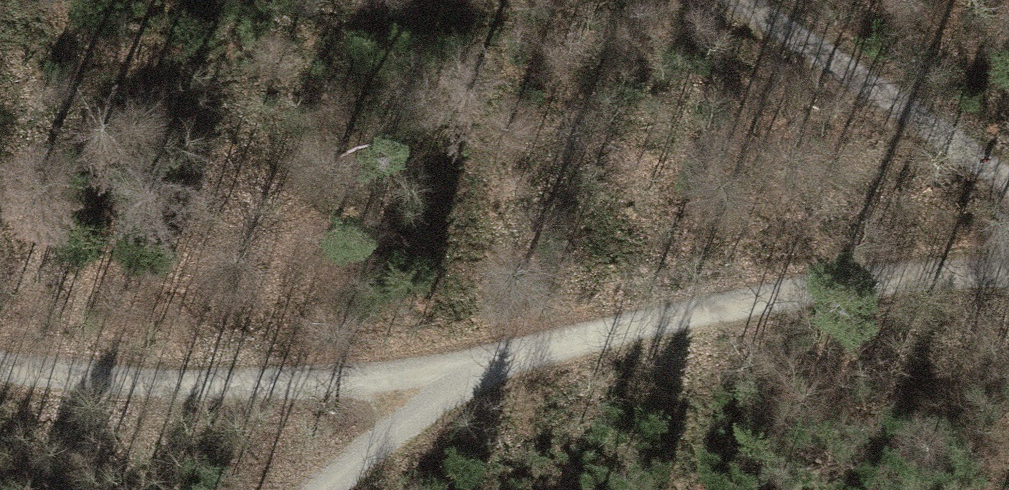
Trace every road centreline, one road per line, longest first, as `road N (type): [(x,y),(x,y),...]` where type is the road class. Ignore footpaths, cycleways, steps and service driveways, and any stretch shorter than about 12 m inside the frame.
road 1 (track): [(1008,276),(934,278),(482,371),(243,389),(0,369)]
road 2 (track): [(756,0),(1008,189)]
road 3 (track): [(336,489),(482,371)]

